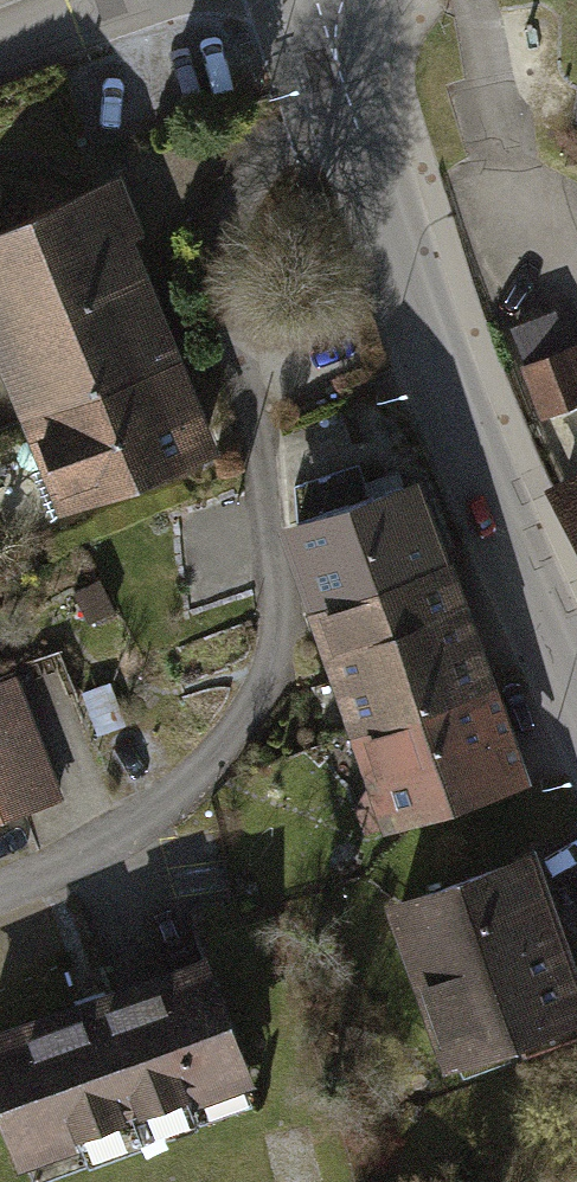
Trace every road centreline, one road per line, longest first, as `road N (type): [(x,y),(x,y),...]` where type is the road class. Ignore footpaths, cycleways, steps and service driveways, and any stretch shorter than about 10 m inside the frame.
road 1 (residential): [(345,99),(268,146),(242,175),(232,215),(227,259),(279,586),(273,649),(235,731),(174,805),(0,891)]
road 2 (tertiary): [(576,691),(478,475),(345,99)]
road 3 (residential): [(120,0),(0,47)]

